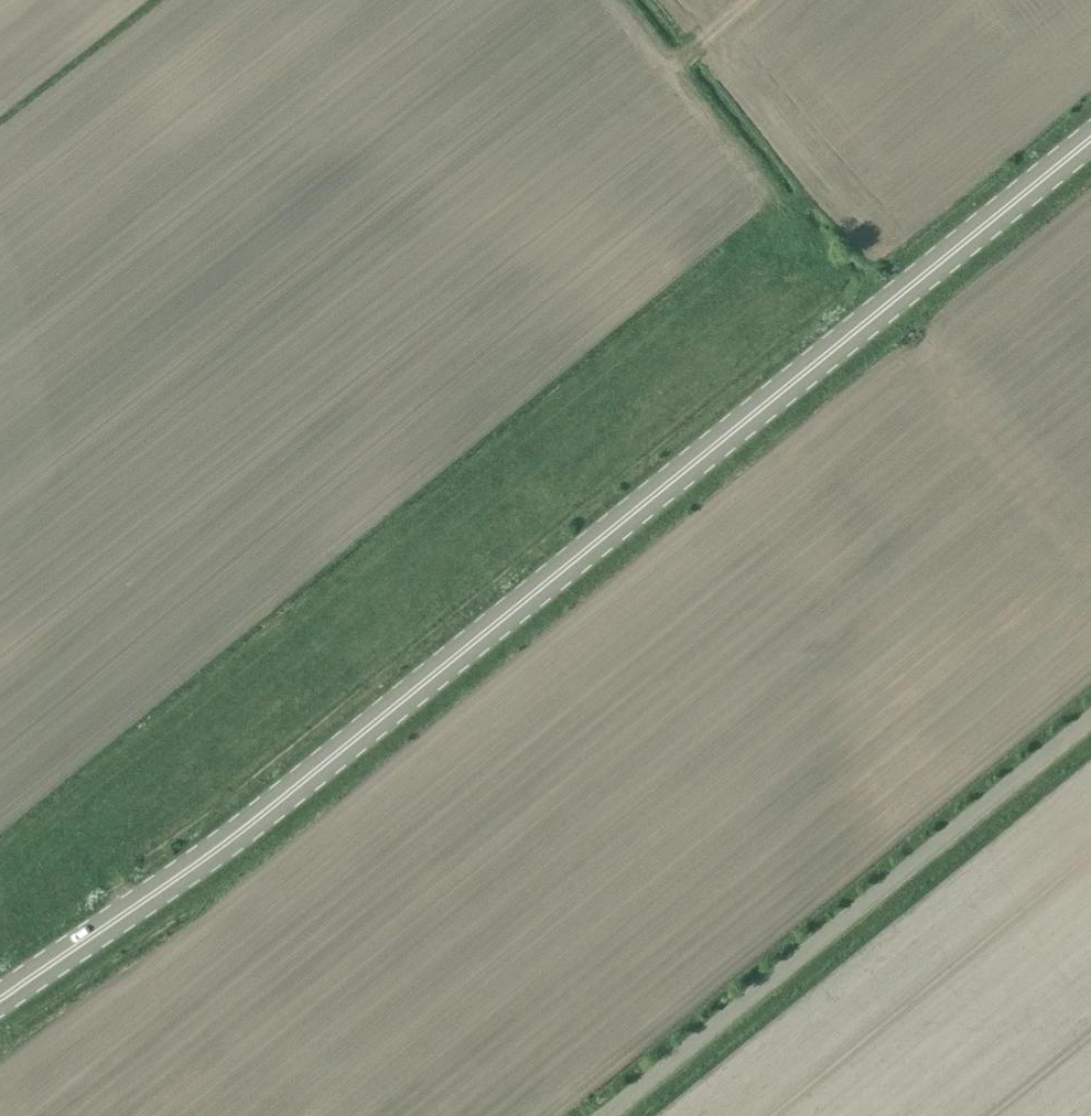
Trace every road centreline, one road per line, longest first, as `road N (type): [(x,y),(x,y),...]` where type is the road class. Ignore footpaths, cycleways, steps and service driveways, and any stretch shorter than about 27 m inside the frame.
road 1 (tertiary): [(0,998),(269,809),(1090,138)]
road 2 (unclassified): [(610,1115),(1090,720)]

